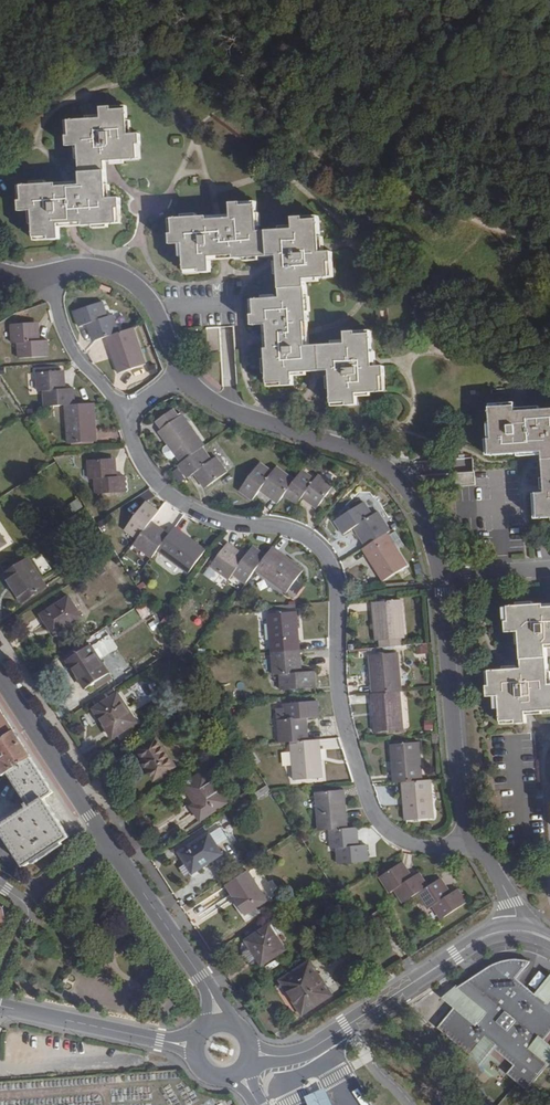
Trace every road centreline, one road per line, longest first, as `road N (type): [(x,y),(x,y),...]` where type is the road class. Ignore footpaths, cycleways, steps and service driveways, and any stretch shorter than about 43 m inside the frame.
road 1 (residential): [(476,839),(423,847),(391,833),(371,808),(343,721),(332,566),(321,549),(295,531),(223,522),(180,501),(143,464),(124,414)]
road 2 (residential): [(180,370),(229,410),(349,447),(393,470),(426,516),(442,574)]
road 3 (track): [(549,246),(230,107)]
road 4 (residential): [(442,574),(456,761),(476,839)]
road 5 (residential): [(247,1053),(308,1051),(456,955)]
road 6 (residential): [(197,1050),(0,1006)]
road 7 (secondary): [(108,840),(0,676)]
road 8 (residential): [(49,272),(98,268),(133,282),(155,305),(180,370)]
road 9 (secondary): [(209,991),(108,840)]
road 10 (residential): [(124,414),(71,350),(49,272)]

